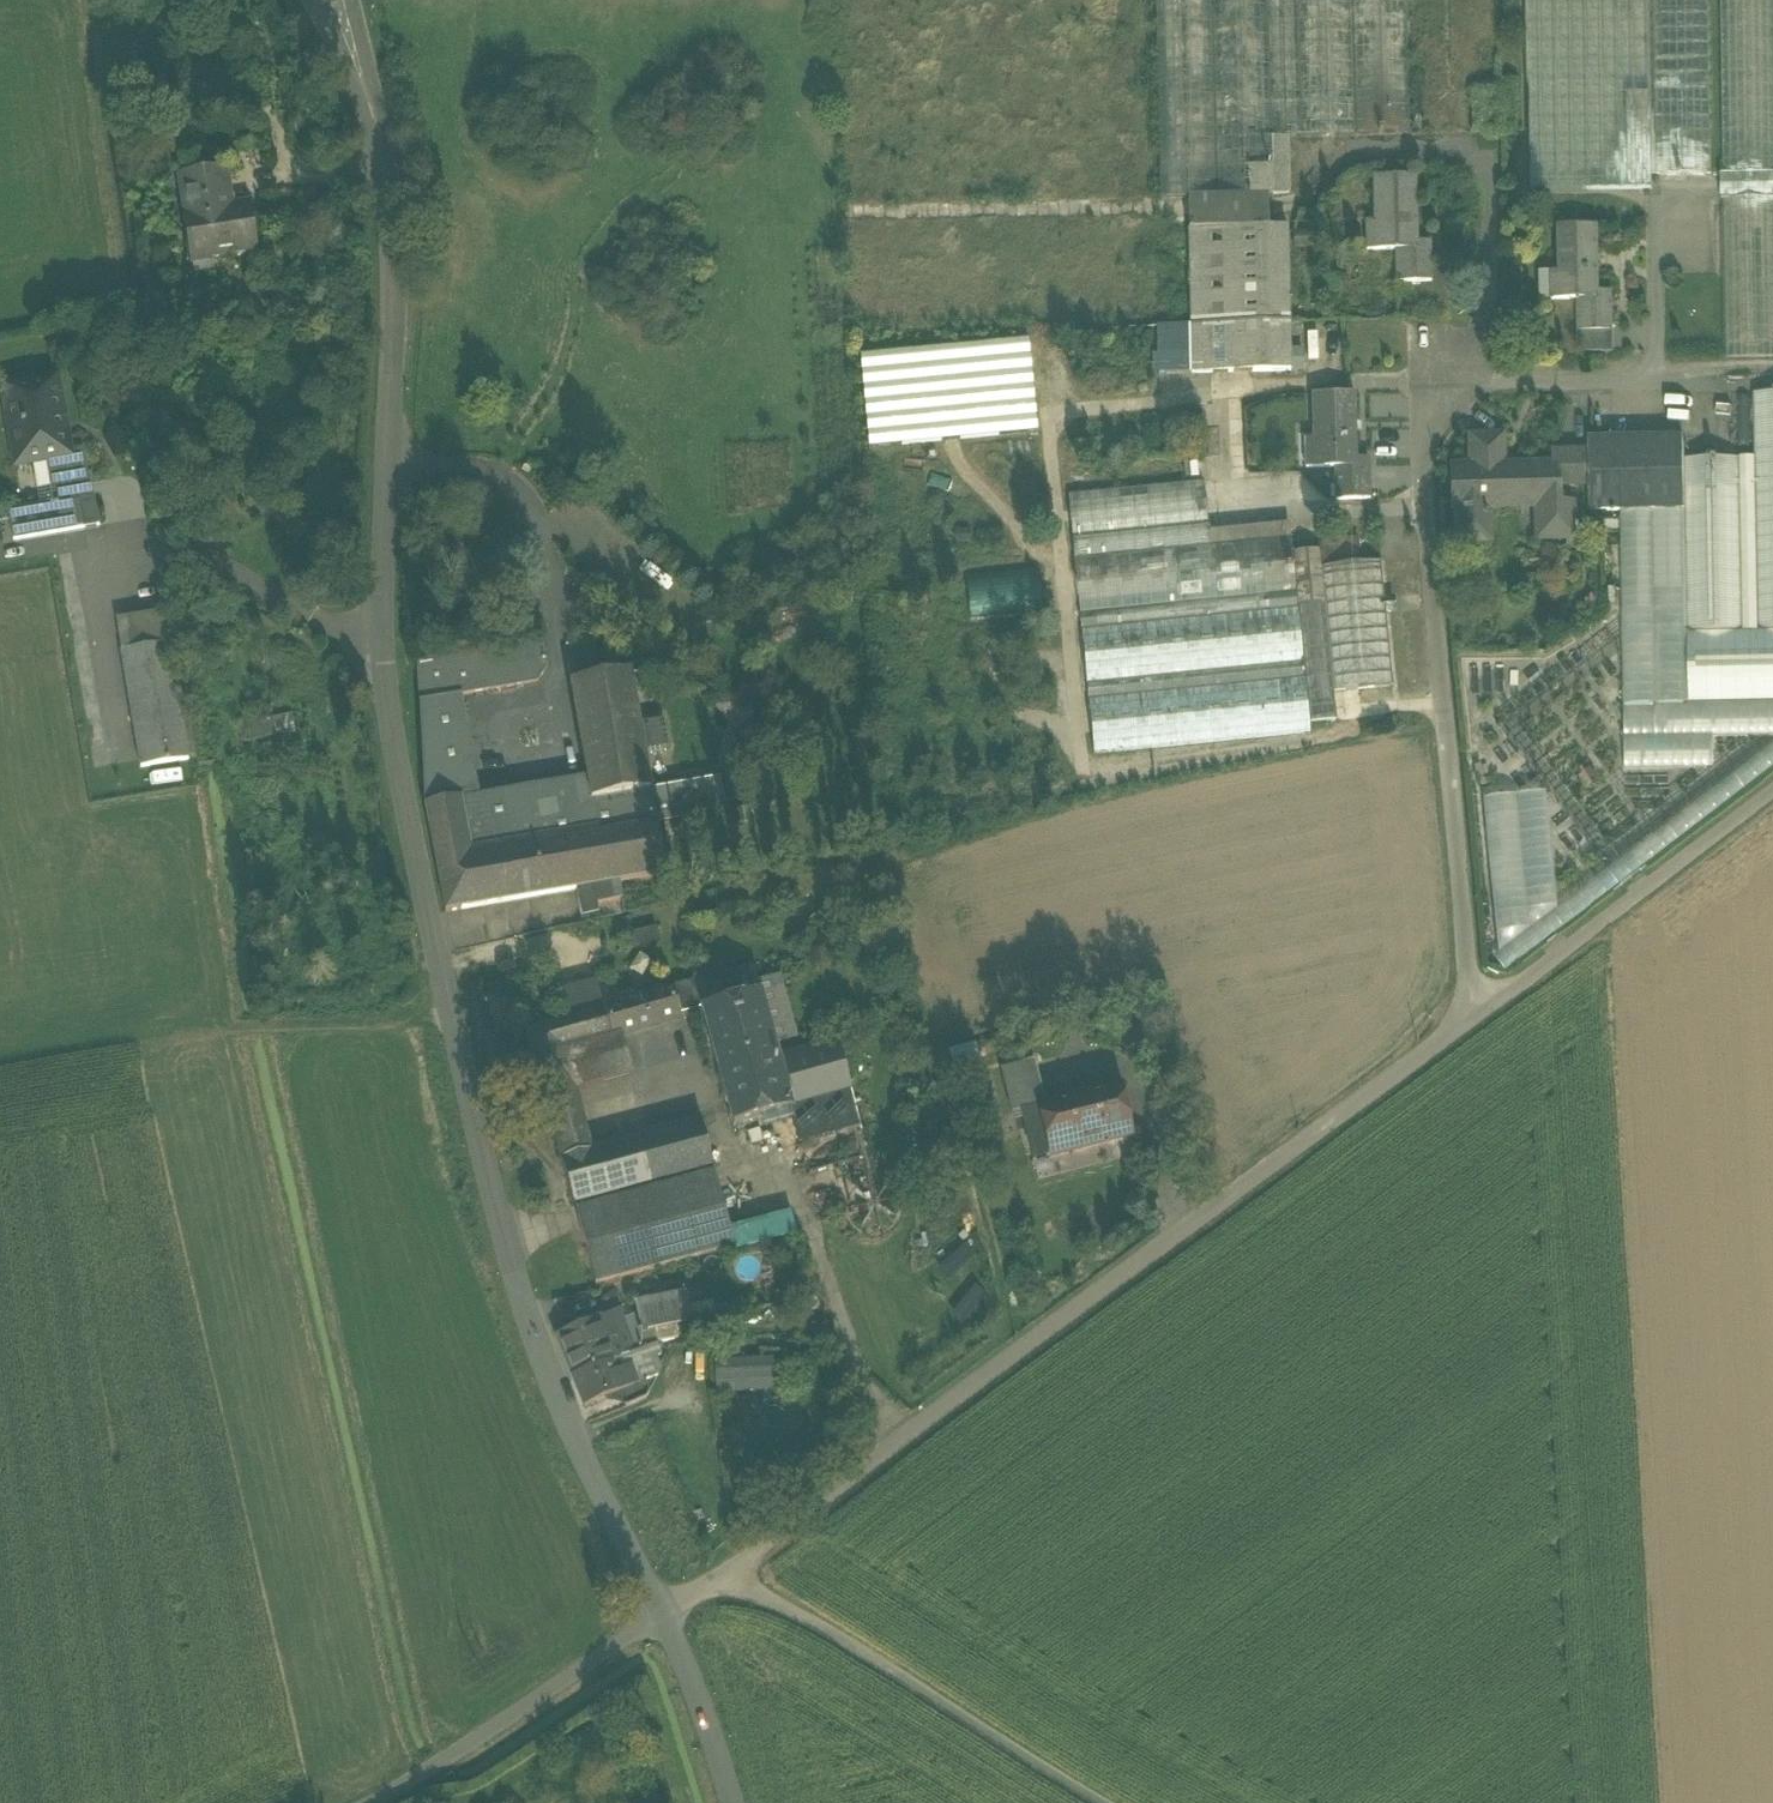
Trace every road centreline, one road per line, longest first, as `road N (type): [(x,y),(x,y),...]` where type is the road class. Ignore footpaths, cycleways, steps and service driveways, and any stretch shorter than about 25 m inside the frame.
road 1 (unclassified): [(384,157),(395,278),(382,688),(525,1325),(652,1621)]
road 2 (residential): [(1472,1016),(652,1621)]
road 3 (residential): [(1472,1016),(1425,436),(1485,332)]
road 4 (track): [(702,1587),(783,1618),(1086,1802)]
road 5 (residential): [(1772,788),(1472,1016)]
road 6 (residential): [(368,1802),(652,1621)]
road 7 (unclassified): [(652,1621),(699,1706),(731,1802)]
road 8 (unclassified): [(314,0),(384,157)]
road 9 (unclassified): [(384,157),(352,0)]

